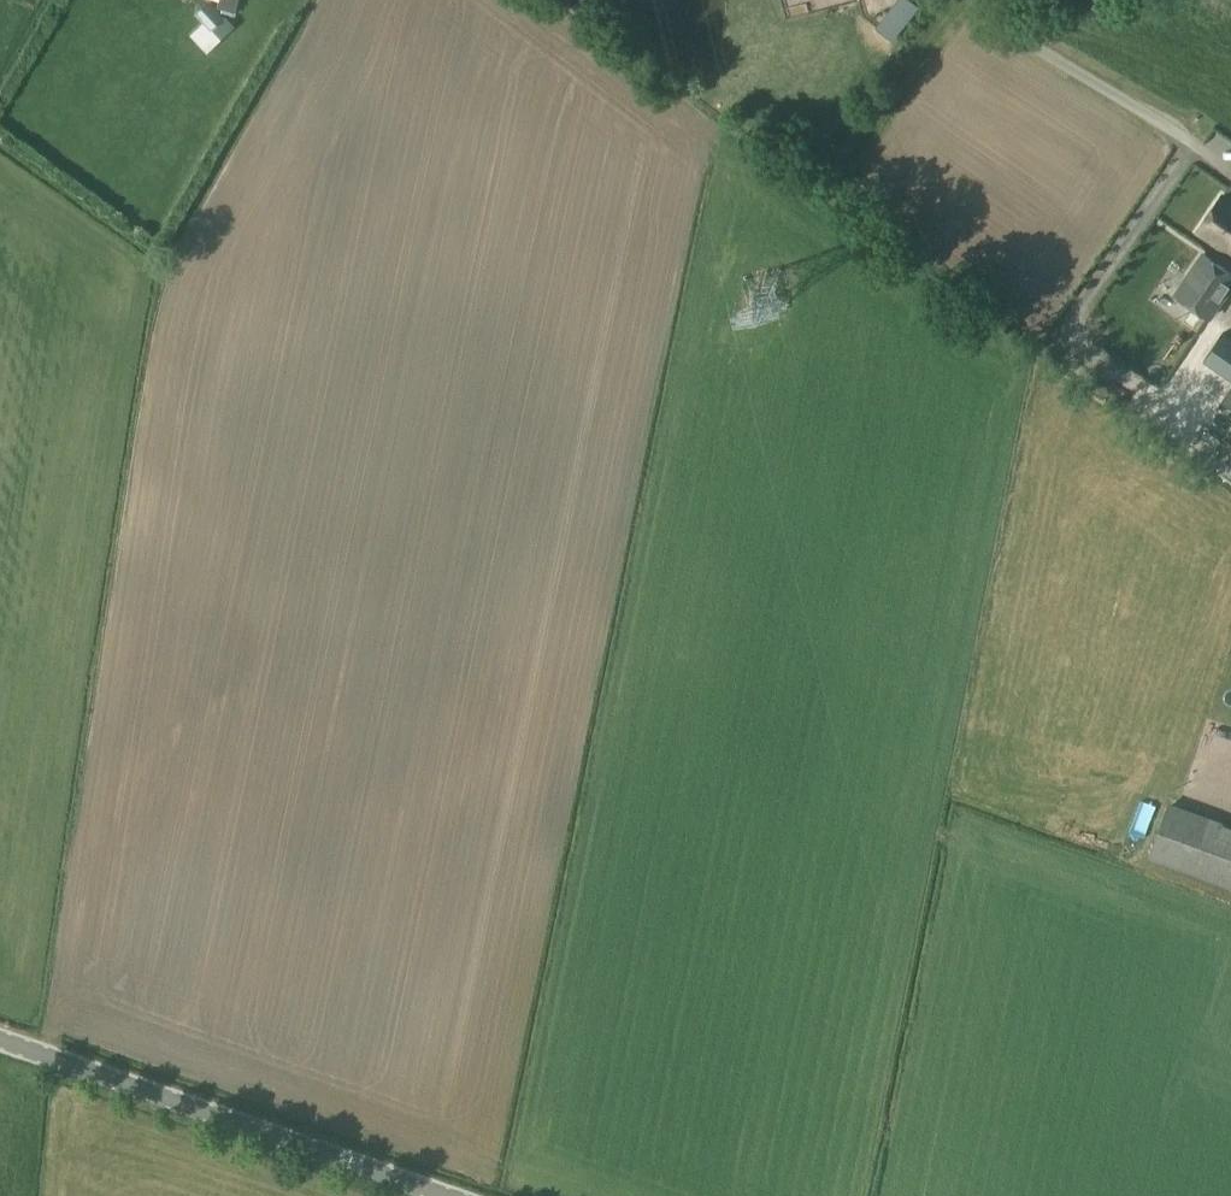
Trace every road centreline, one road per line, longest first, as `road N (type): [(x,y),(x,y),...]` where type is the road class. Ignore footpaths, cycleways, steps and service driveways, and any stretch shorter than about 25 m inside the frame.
road 1 (unclassified): [(413,1195),(0,1050)]
road 2 (residential): [(981,0),(1008,30),(1230,164)]

